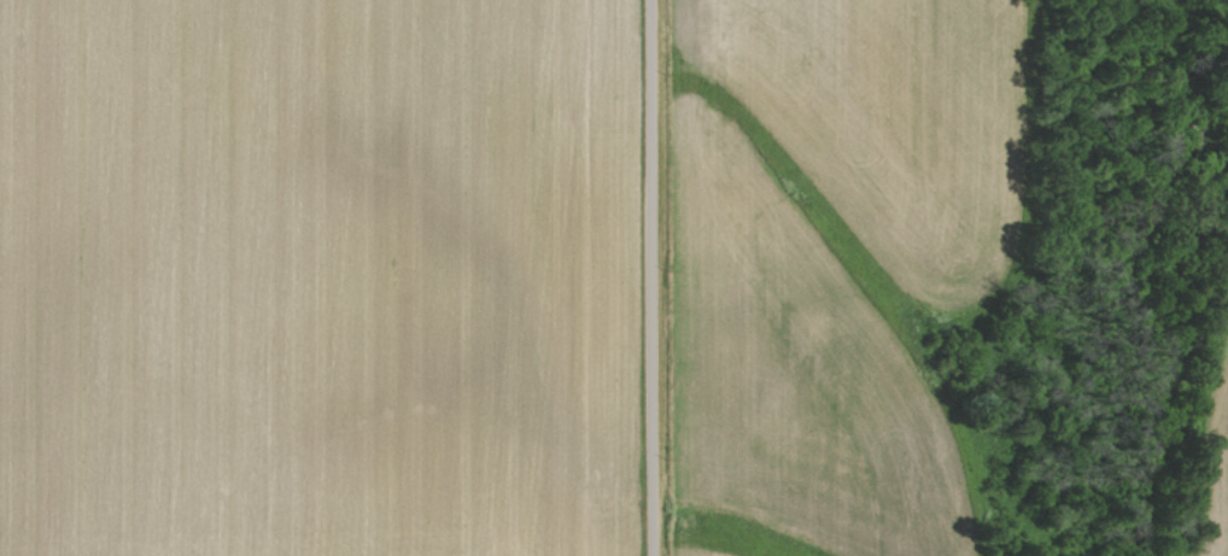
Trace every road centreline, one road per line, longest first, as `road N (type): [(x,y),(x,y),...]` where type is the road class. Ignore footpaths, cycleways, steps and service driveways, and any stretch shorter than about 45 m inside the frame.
road 1 (residential): [(649,555),(649,0)]

